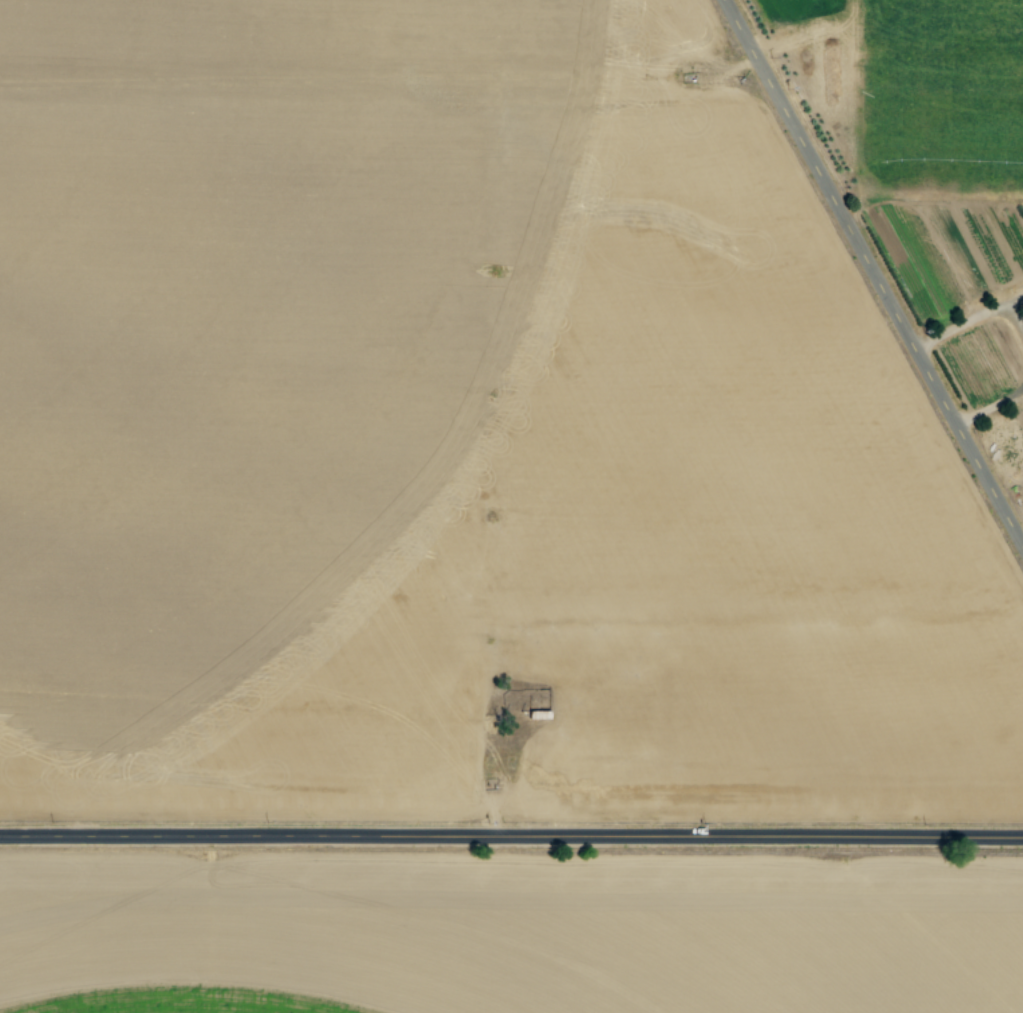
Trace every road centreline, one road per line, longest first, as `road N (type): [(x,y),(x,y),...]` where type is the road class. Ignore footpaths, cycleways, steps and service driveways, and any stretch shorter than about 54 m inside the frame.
road 1 (tertiary): [(0,839),(1022,841)]
road 2 (residential): [(1022,553),(716,0)]

